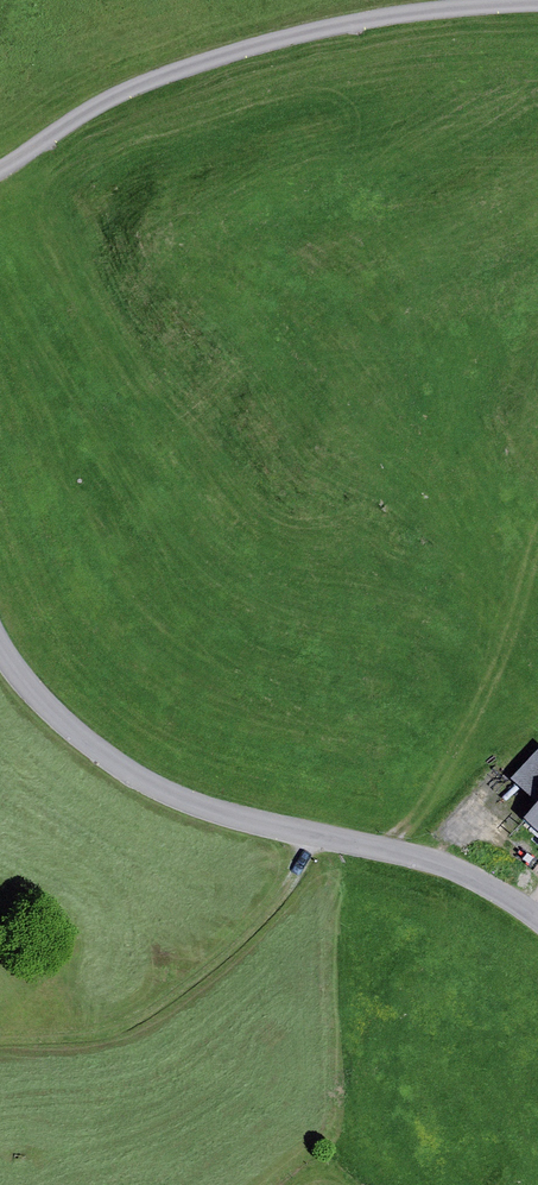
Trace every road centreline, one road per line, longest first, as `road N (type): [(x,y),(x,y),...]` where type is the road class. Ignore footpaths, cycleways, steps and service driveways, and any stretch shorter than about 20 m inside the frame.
road 1 (unclassified): [(0,644),(54,716),(120,770),(215,810),(410,856),(509,895),(537,918)]
road 2 (track): [(0,170),(101,98),(290,34),(537,3)]
road 3 (track): [(0,1040),(110,1035),(211,971),(262,912),(304,831)]

